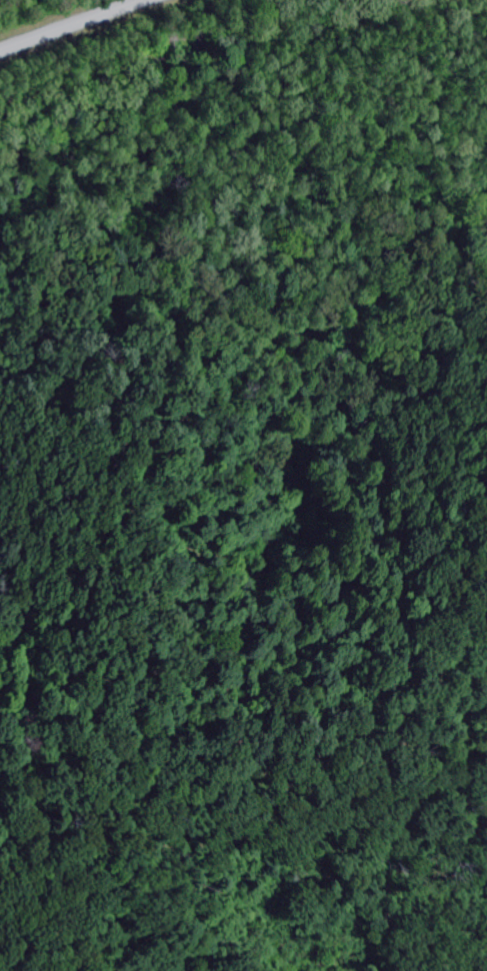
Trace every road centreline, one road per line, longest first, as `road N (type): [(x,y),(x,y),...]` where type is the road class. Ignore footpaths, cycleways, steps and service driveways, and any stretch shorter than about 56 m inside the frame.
road 1 (residential): [(143,0),(0,48)]

